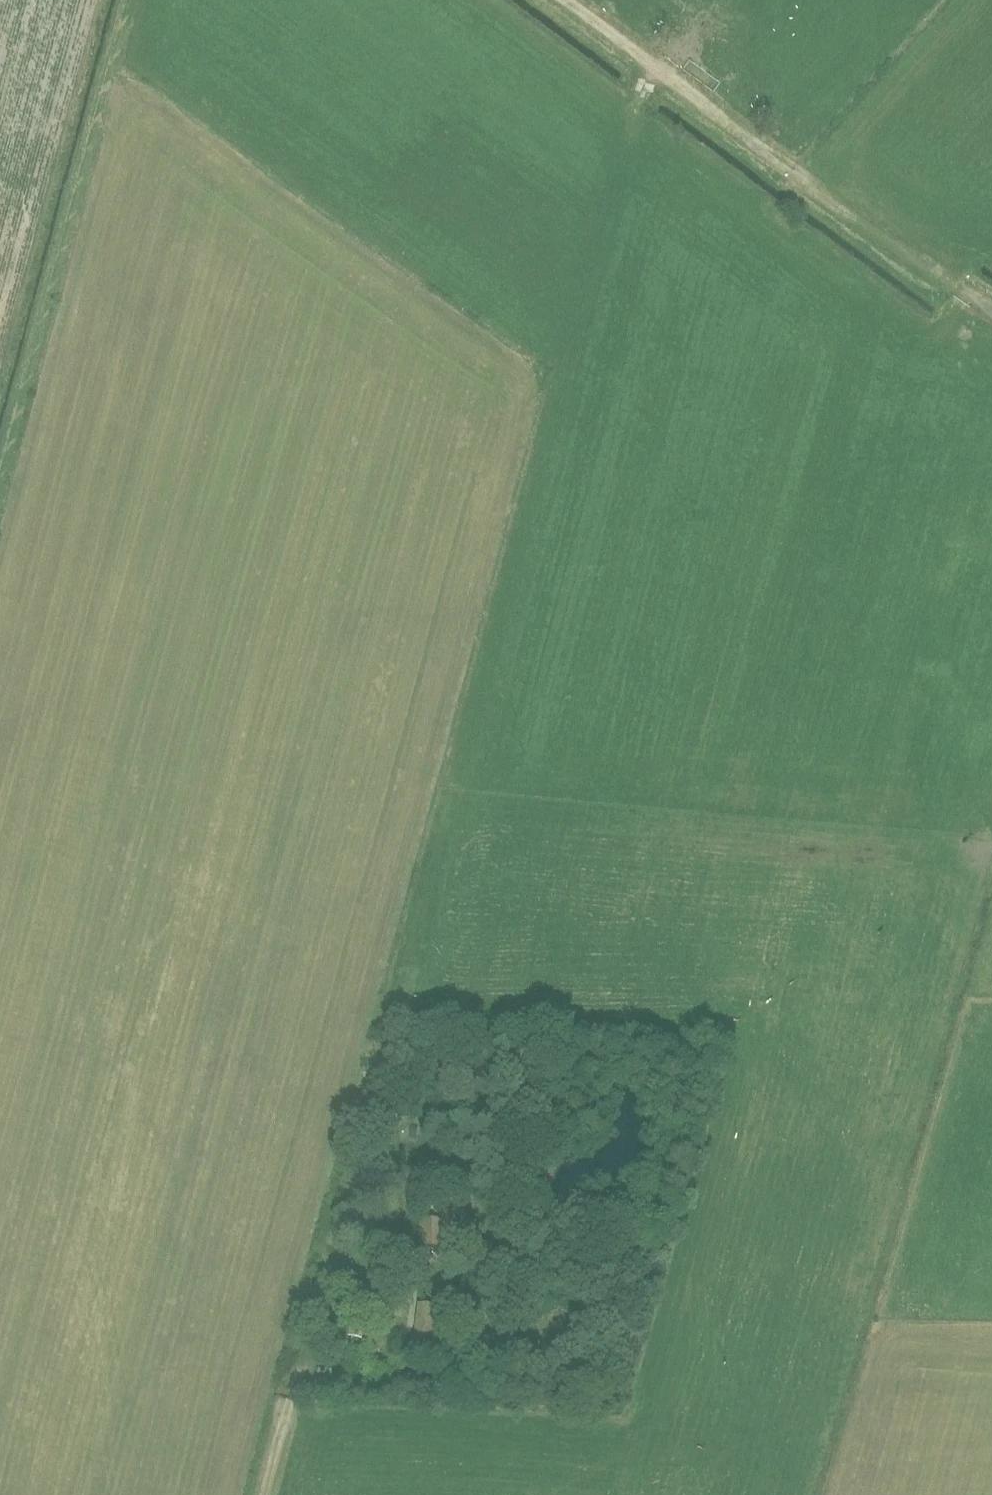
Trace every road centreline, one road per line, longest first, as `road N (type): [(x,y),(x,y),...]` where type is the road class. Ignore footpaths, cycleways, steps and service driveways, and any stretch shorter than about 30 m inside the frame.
road 1 (track): [(565,0),(793,180),(978,301)]

